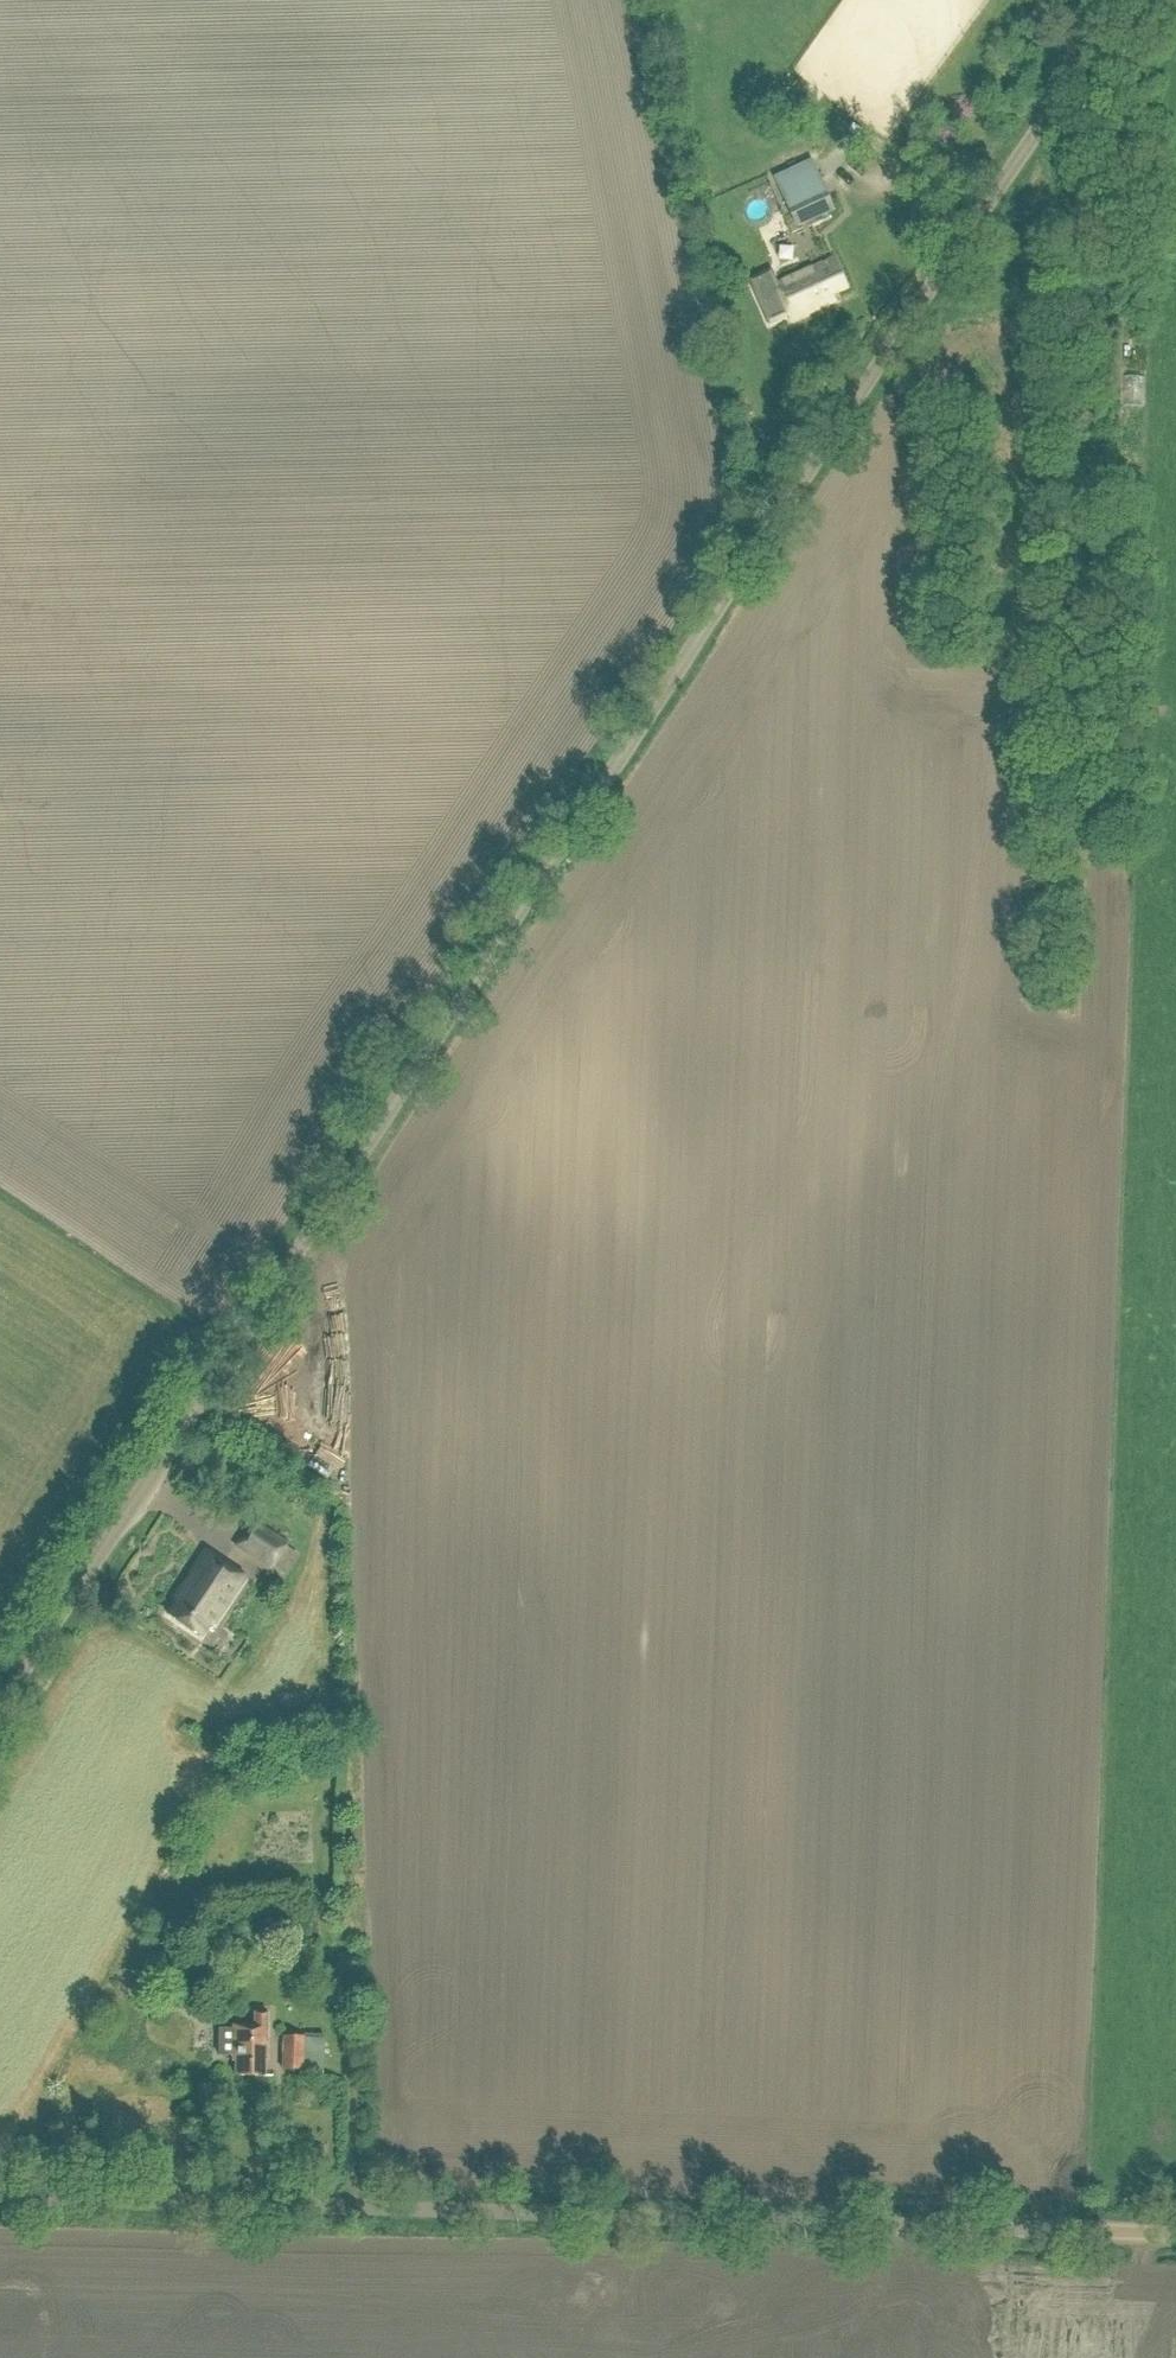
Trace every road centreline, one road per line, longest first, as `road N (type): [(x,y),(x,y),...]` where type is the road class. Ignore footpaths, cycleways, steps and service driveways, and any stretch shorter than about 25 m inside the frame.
road 1 (unclassified): [(0,1705),(1125,0)]
road 2 (unclassified): [(1175,2237),(0,2201)]

